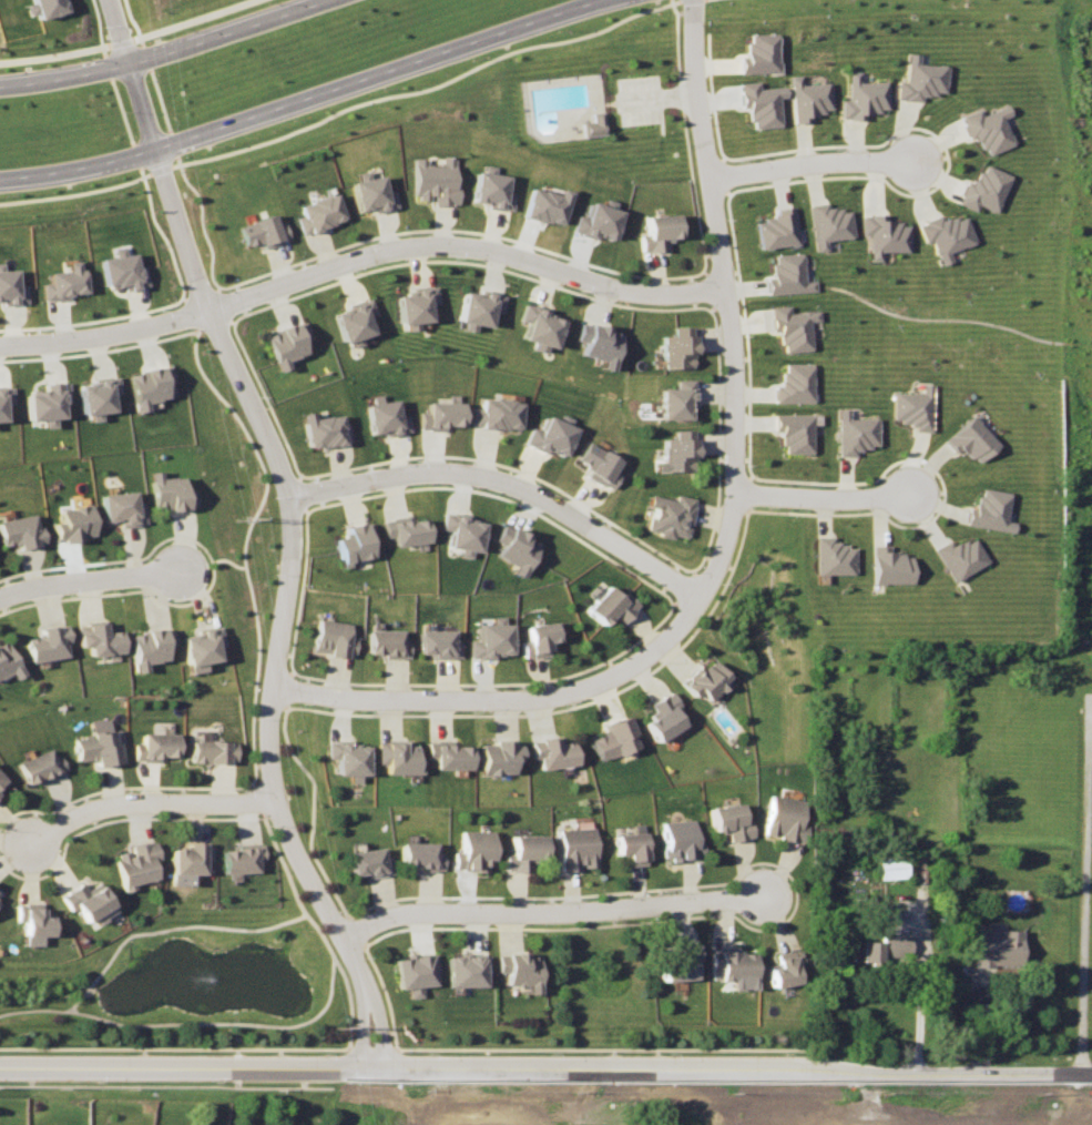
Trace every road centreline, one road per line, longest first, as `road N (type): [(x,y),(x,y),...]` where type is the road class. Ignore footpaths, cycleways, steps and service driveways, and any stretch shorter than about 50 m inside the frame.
road 1 (residential): [(369,1064),(359,969),(284,830),(268,761),(289,498),(171,206),(112,0)]
road 2 (residential): [(0,1064),(1091,1077)]
road 3 (residential): [(724,284),(643,293),(468,244),(418,245),(367,253),(208,312),(108,337),(0,349)]
road 4 (secondary): [(0,179),(154,150),(598,0)]
road 5 (residential): [(697,595),(727,534),(736,486),(729,318),(693,93),(694,0)]
road 6 (residential): [(272,686),(359,699),(563,693),(599,683),(655,648),(697,595)]
road 7 (residential): [(697,595),(535,486),(484,472),(417,468),(289,498)]
road 8 (residential): [(345,934),(411,913),(598,910),(766,894)]
road 9 (secondary): [(319,0),(132,64),(0,88)]
road 10 (residential): [(274,799),(103,808),(30,847)]
road 11 (residential): [(707,174),(838,155),(915,158)]
road 12 (residential): [(0,592),(177,561)]
road 13 (residential): [(736,486),(837,494),(911,485)]

